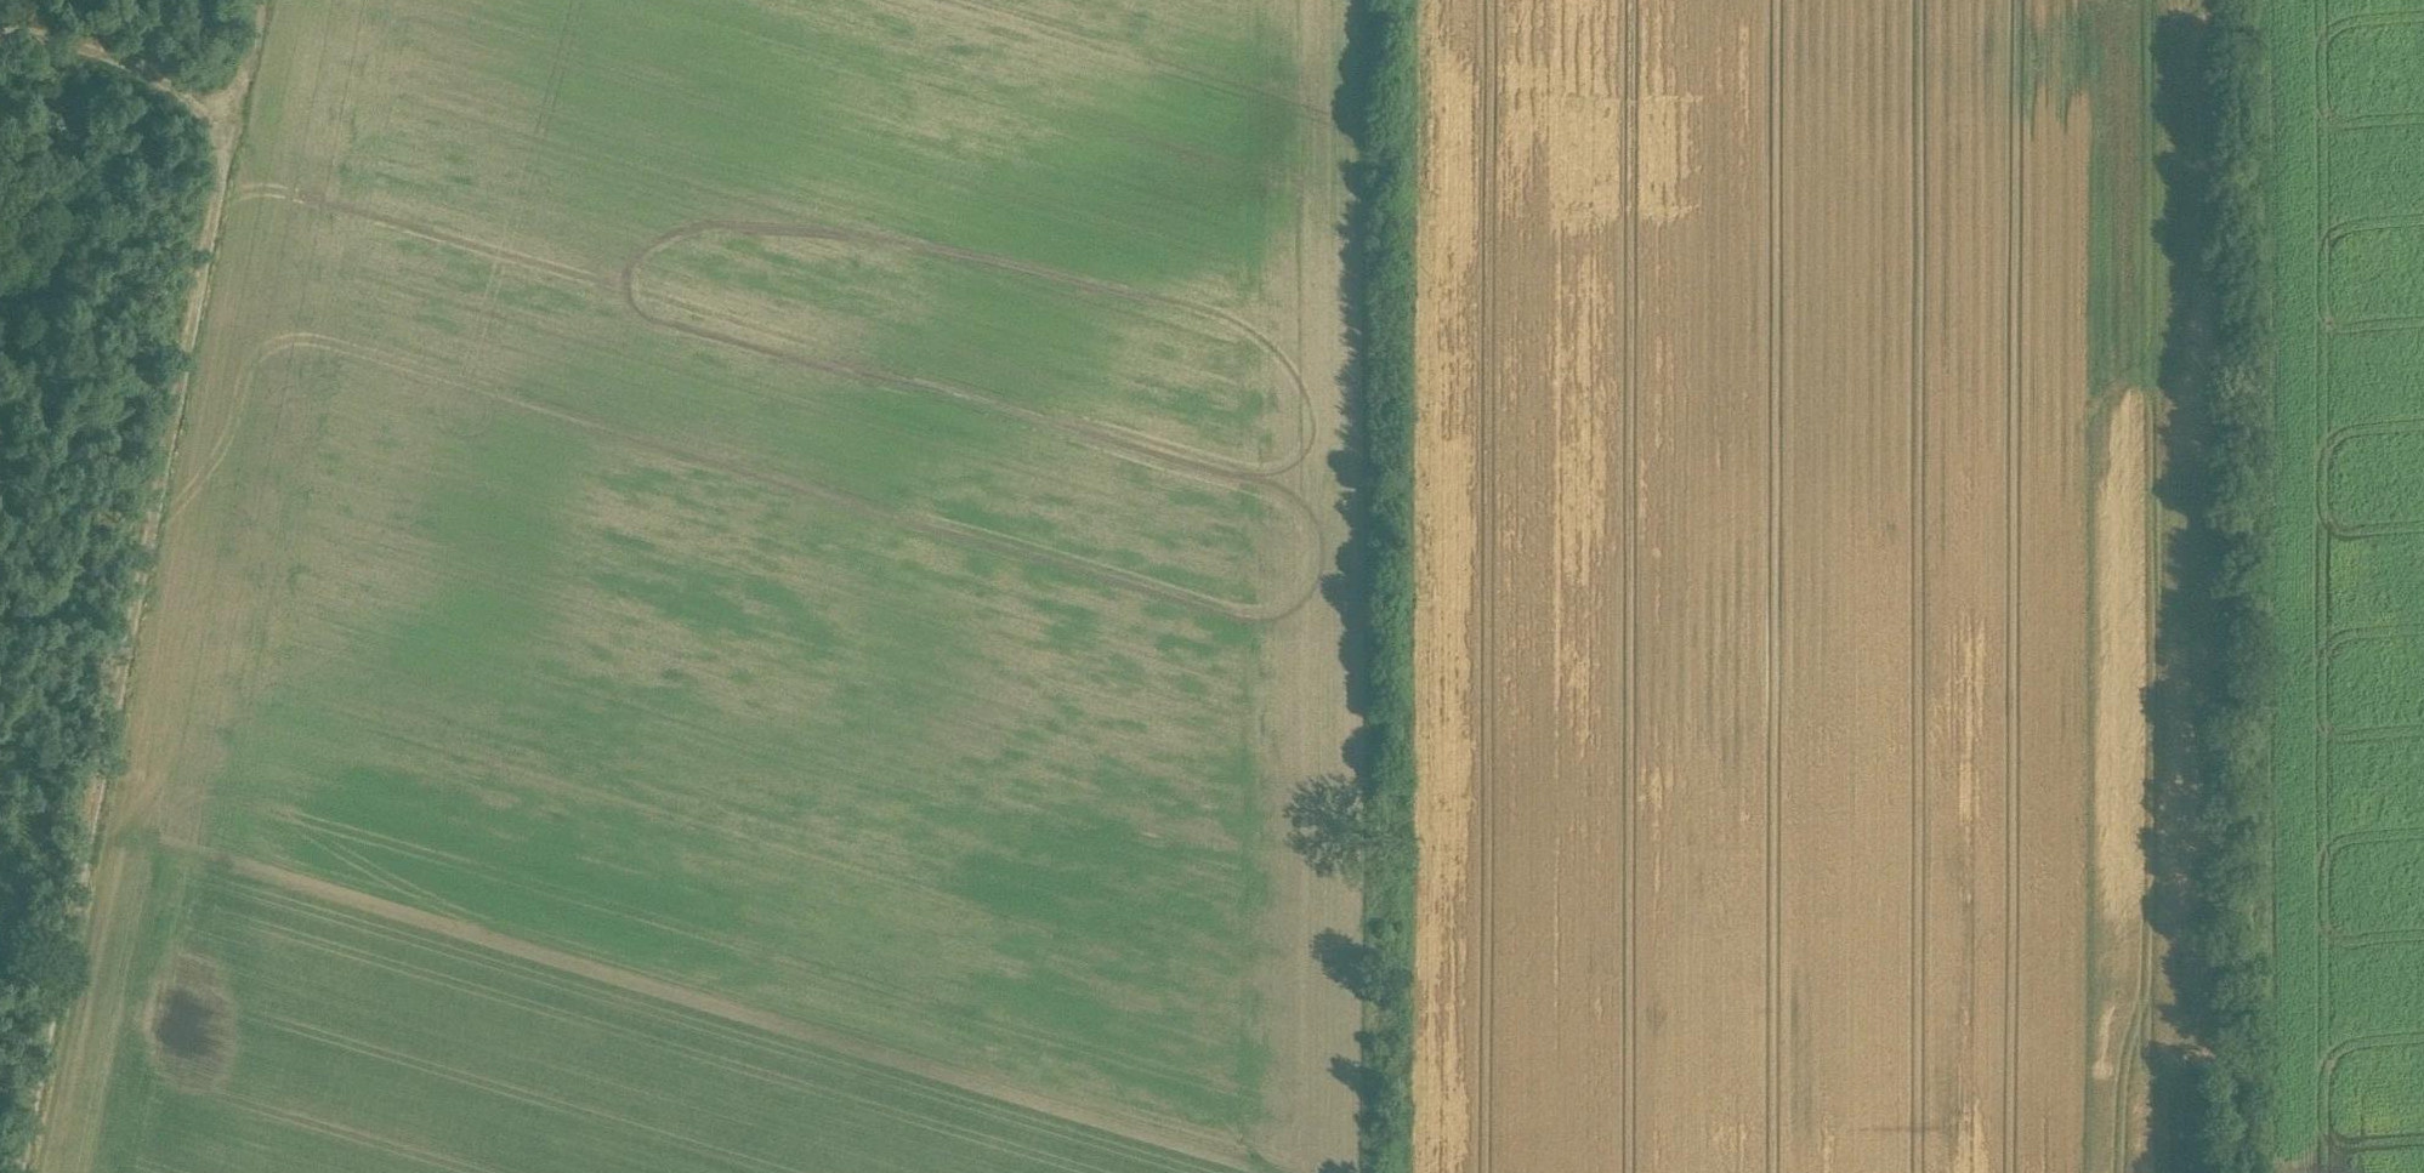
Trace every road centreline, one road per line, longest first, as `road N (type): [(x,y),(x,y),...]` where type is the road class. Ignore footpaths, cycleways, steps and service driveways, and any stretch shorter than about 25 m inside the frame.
road 1 (track): [(1492,0),(1504,75),(1648,430),(1714,958),(1714,1172)]
road 2 (track): [(25,1172),(237,170)]
road 3 (track): [(237,170),(202,109),(153,64),(91,33),(0,8)]
road 4 (track): [(237,170),(269,0)]

